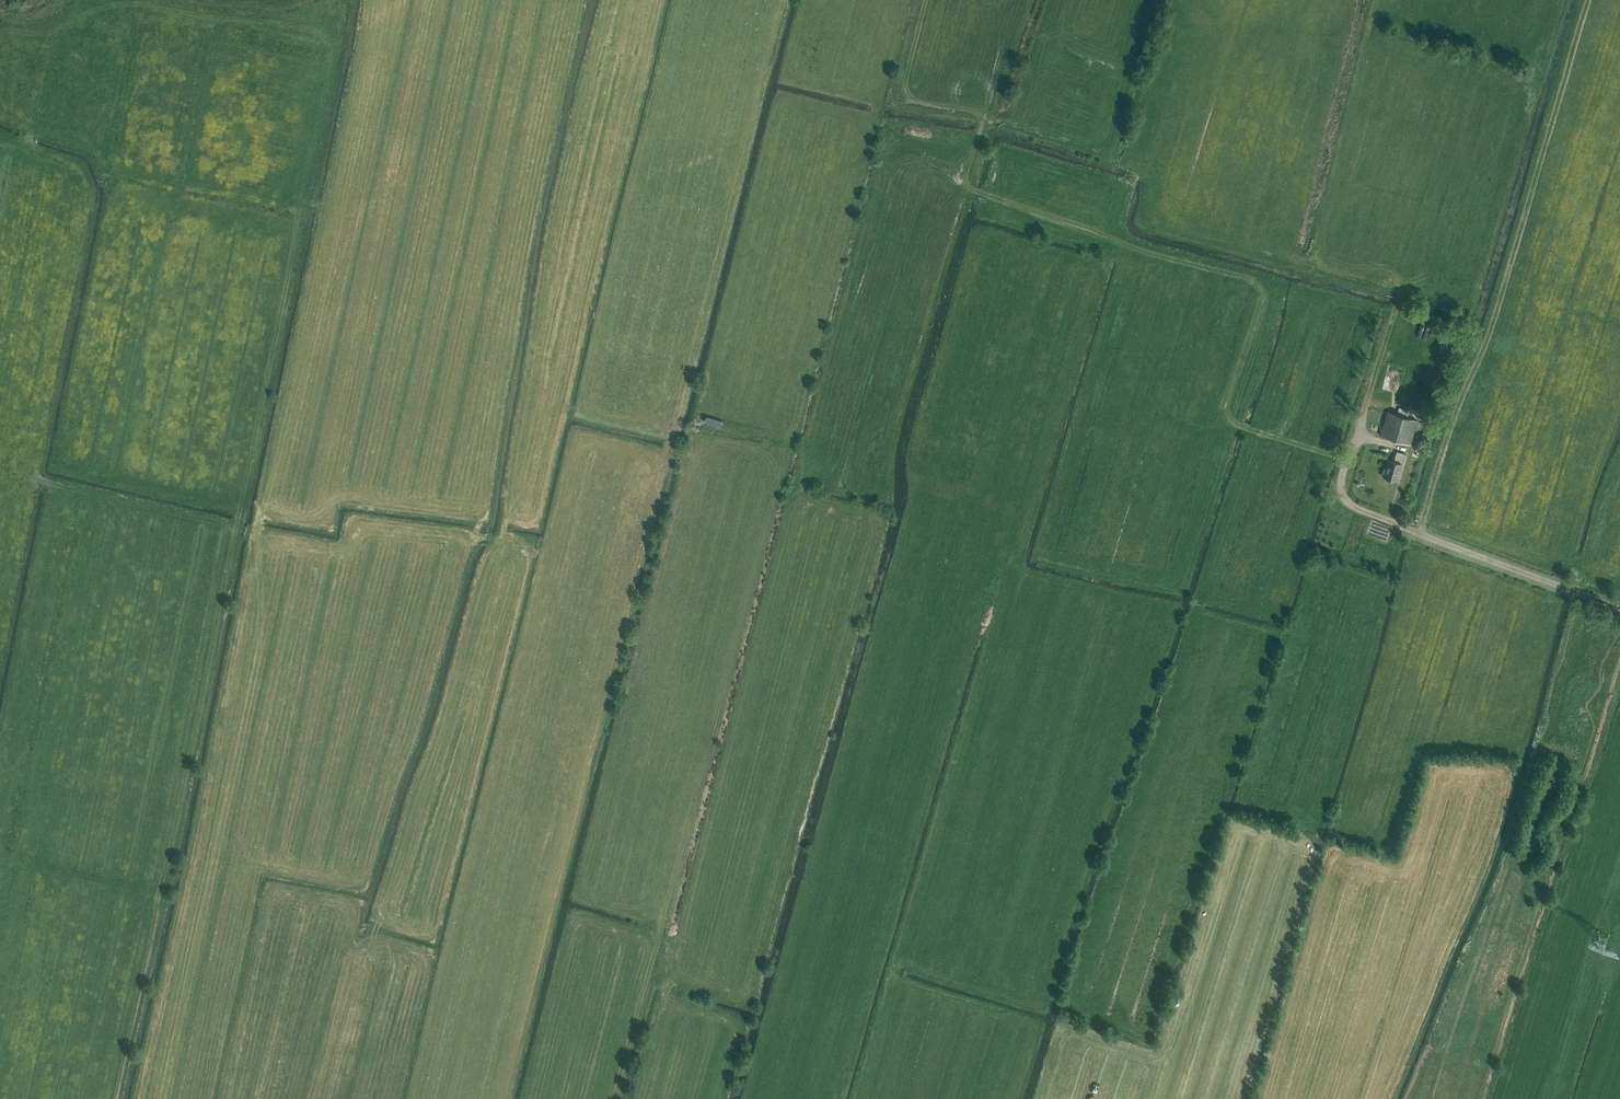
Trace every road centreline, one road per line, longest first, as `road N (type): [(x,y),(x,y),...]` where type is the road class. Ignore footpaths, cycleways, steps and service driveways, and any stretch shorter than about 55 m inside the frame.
road 1 (track): [(1619,609),(1351,505),(1343,468),(1394,313)]

